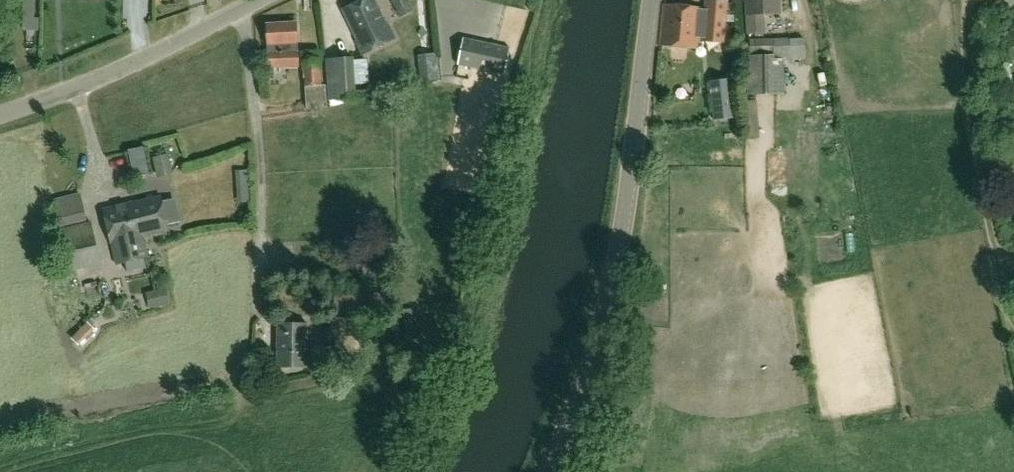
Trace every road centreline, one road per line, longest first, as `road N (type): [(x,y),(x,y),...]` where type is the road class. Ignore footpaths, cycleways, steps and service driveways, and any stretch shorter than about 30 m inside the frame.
road 1 (tertiary): [(545,471),(615,260),(652,0)]
road 2 (unclassified): [(0,112),(142,60),(257,0)]

